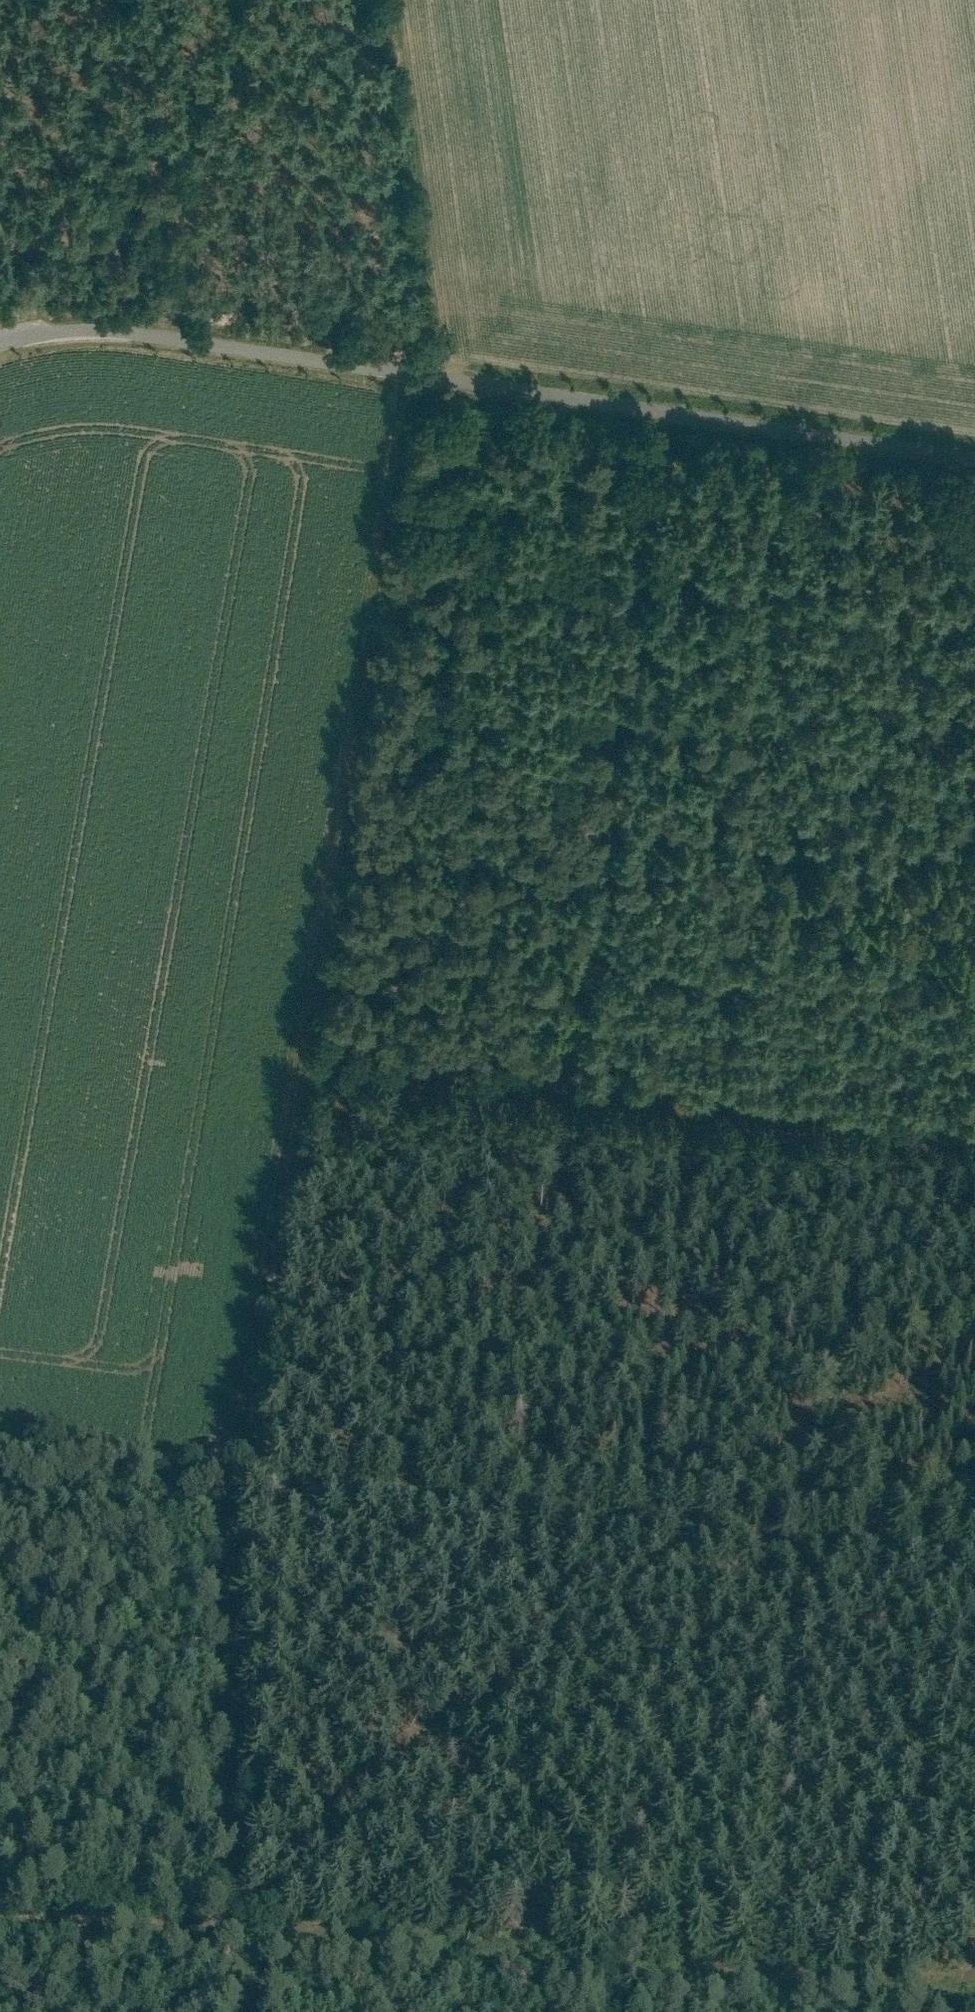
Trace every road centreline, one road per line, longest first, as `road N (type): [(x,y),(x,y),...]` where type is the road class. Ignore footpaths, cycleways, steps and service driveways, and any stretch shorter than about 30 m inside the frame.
road 1 (unclassified): [(974,457),(142,330),(58,329),(0,344)]

